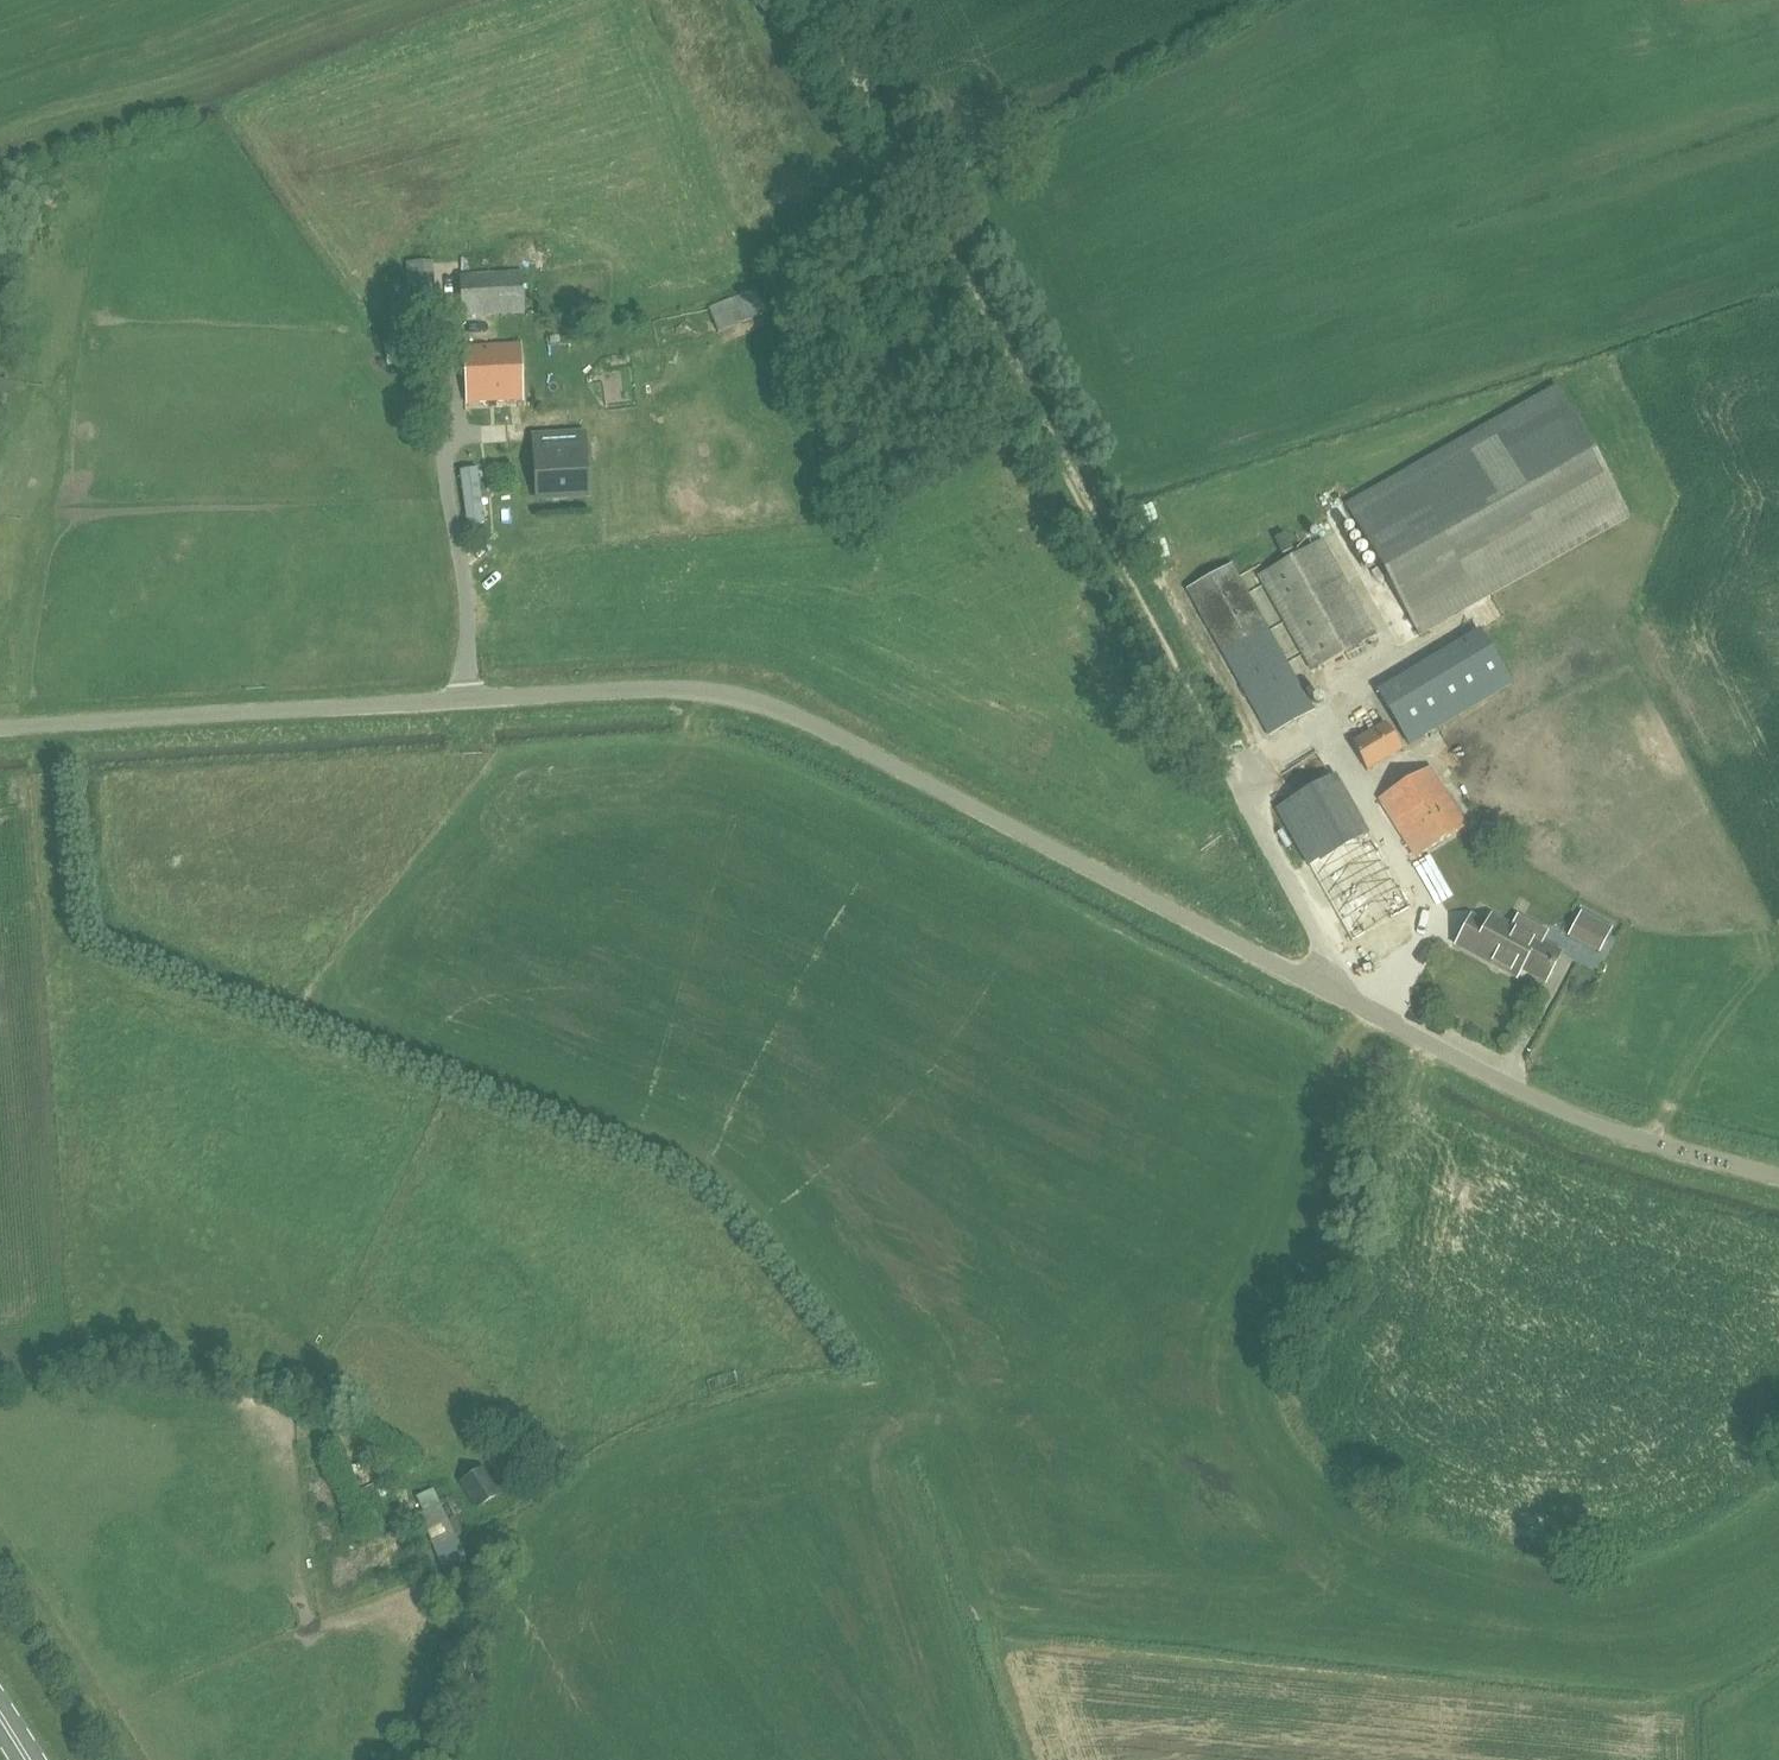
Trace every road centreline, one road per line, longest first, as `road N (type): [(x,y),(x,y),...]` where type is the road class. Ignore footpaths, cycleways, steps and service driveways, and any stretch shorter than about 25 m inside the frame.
road 1 (unclassified): [(1327,987),(773,711),(732,700),(692,692),(0,730)]
road 2 (track): [(817,0),(1205,728)]
road 3 (unclassified): [(1778,1181),(1559,1114),(1327,987)]
road 4 (unclassified): [(1205,728),(1319,941),(1327,987)]

